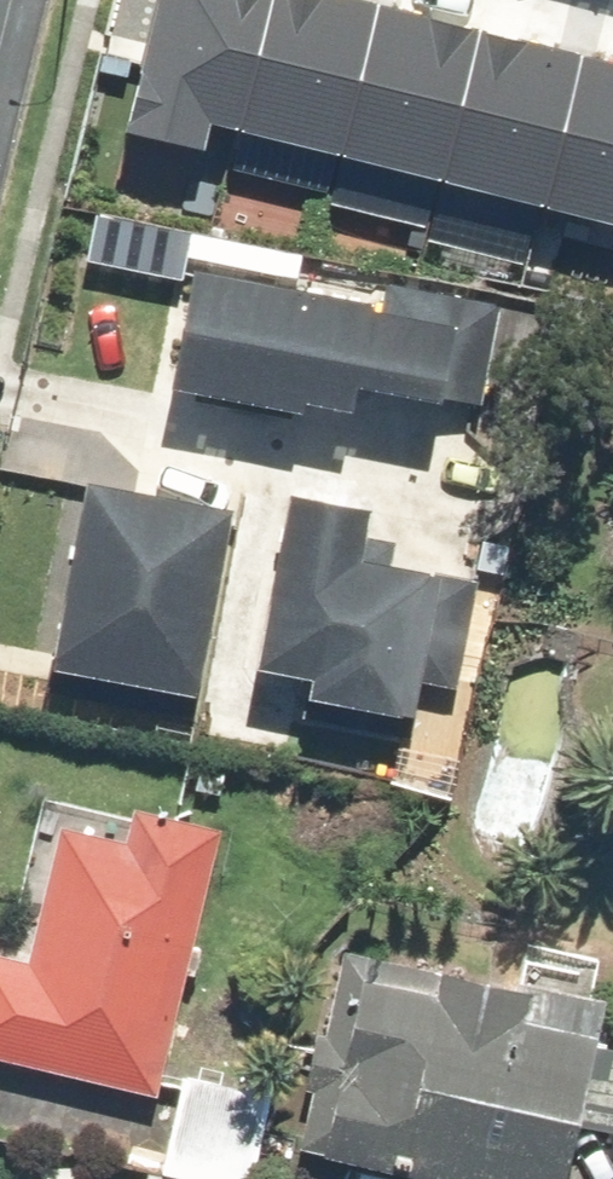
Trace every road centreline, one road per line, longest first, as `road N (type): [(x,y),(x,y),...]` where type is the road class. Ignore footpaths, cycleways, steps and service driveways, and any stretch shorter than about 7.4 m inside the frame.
road 1 (residential): [(484,0),(612,35)]

